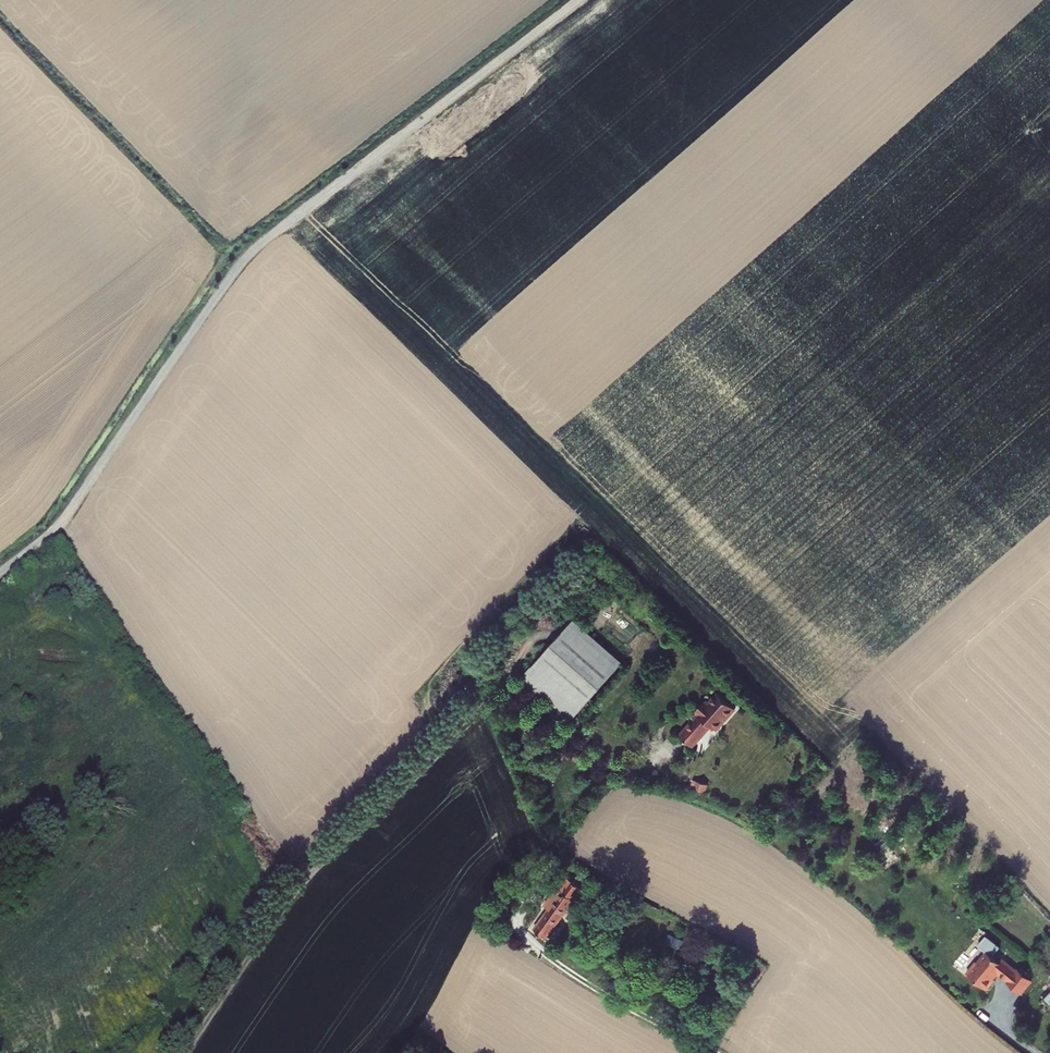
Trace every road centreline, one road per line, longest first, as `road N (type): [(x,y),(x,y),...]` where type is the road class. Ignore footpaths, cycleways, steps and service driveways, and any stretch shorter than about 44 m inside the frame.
road 1 (track): [(563,0),(246,241),(65,517),(0,570)]
road 2 (track): [(184,1052),(257,946),(500,682),(595,764),(613,769)]

